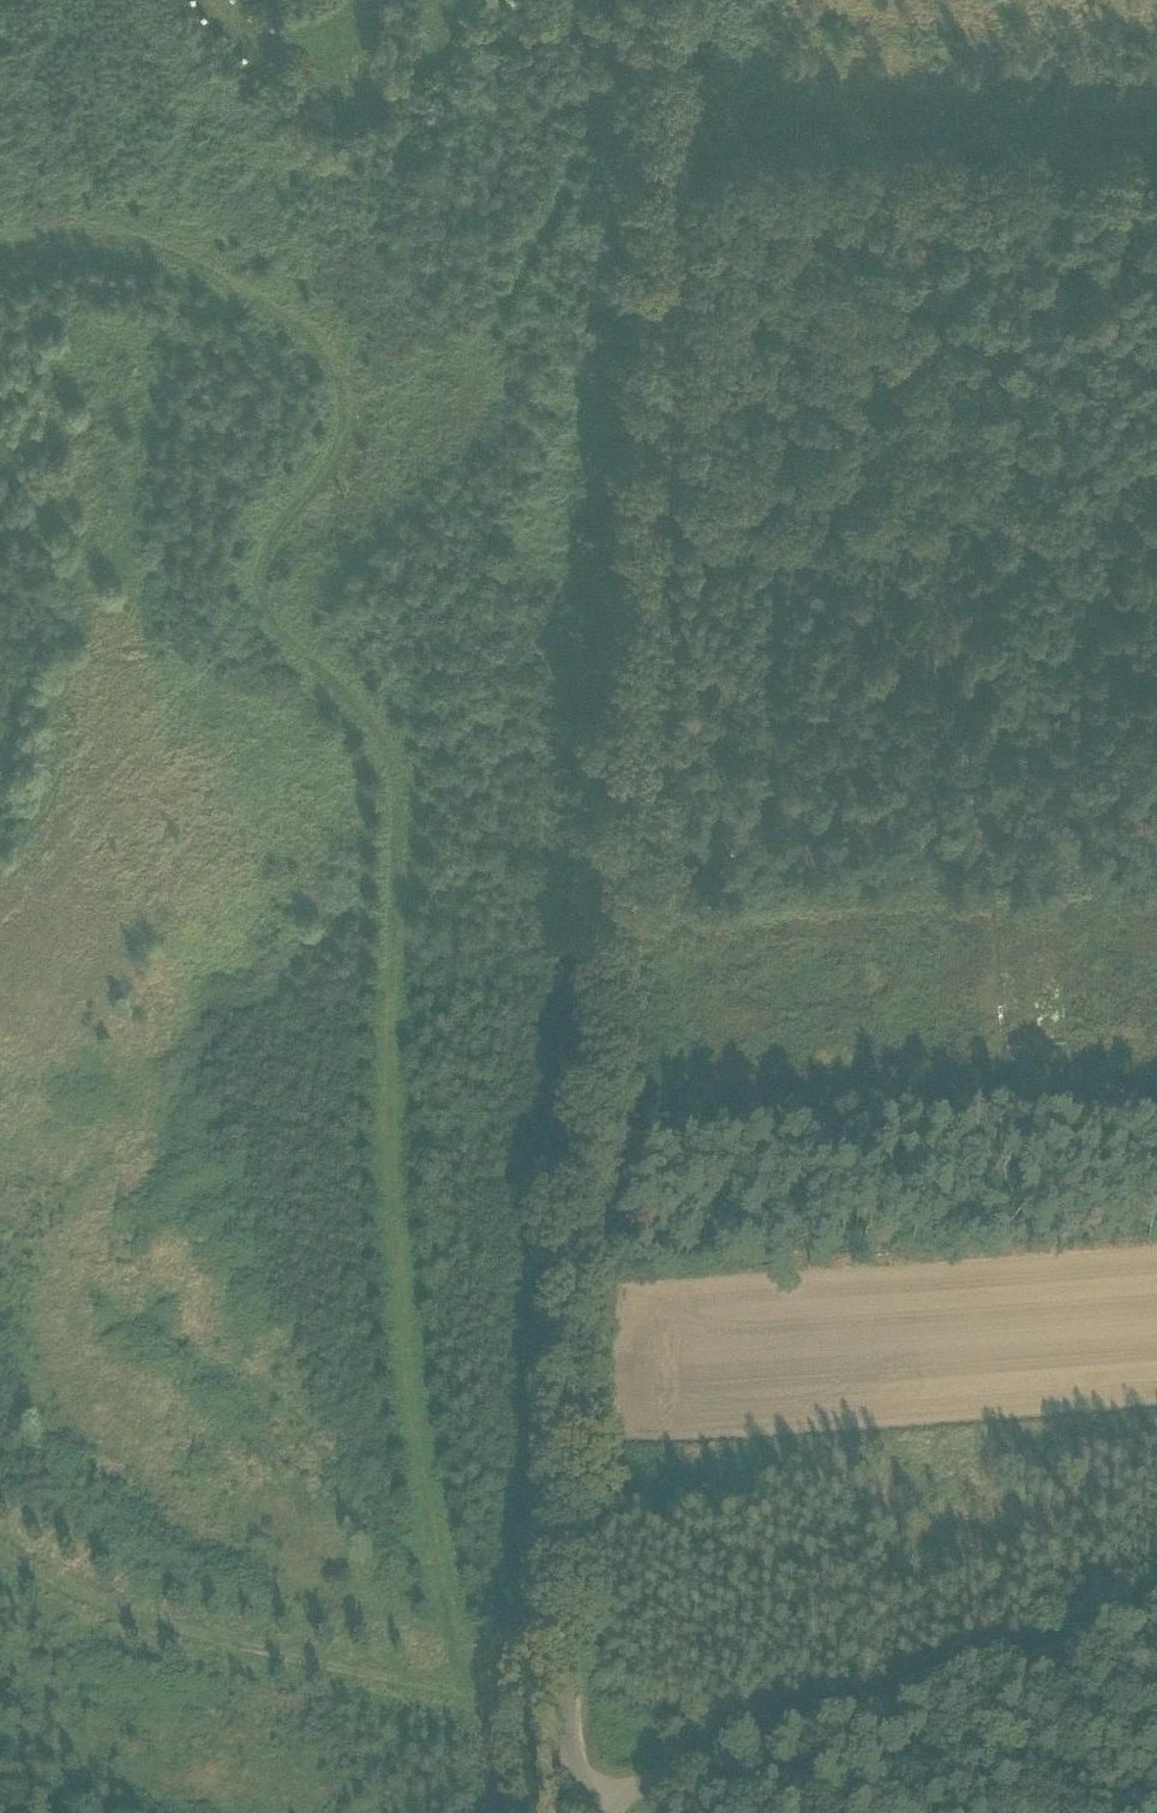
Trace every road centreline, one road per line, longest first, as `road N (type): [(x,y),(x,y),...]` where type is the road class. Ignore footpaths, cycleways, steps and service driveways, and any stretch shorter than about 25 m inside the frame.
road 1 (unclassified): [(594,1780),(576,1705),(572,1593),(688,0)]
road 2 (unclassified): [(594,1780),(1156,1617)]

